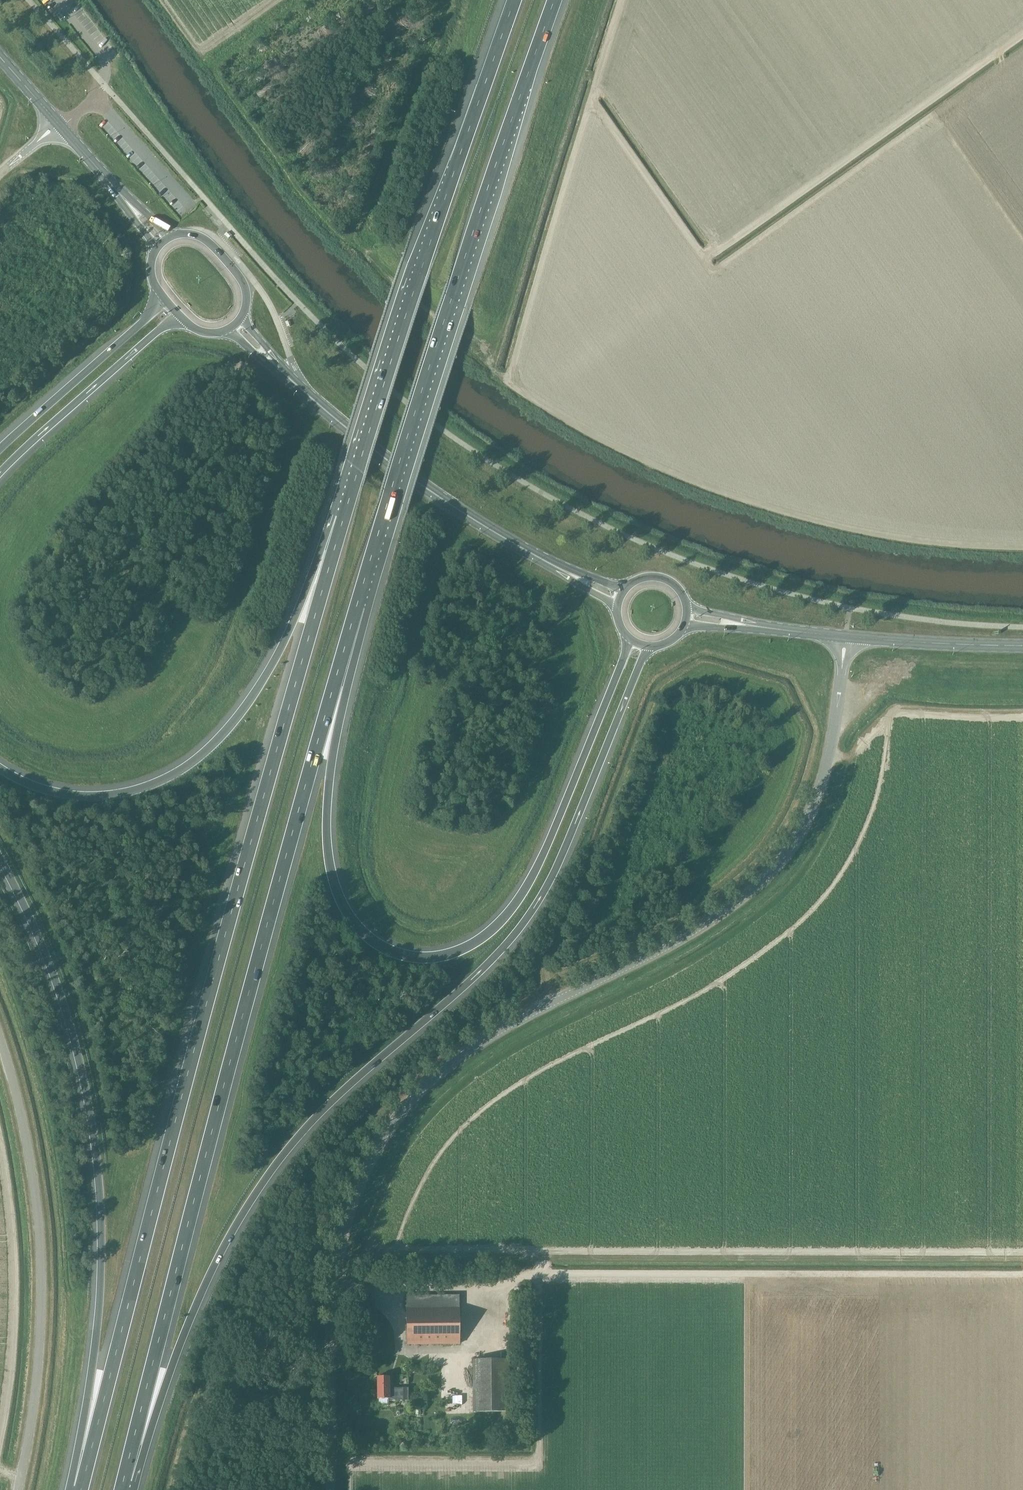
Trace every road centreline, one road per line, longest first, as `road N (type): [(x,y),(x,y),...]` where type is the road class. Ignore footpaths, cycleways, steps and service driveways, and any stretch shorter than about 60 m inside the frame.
road 1 (unclassified): [(329,1489),(336,1266),(353,1198),(382,1140),(422,1089),(479,1043),(663,949),(770,873),(820,787),(842,666)]
road 2 (motorway): [(343,518),(81,1487)]
road 3 (motorway): [(123,1480),(204,1286),(249,1203),(328,1105),(521,926),(559,862),(652,646)]
road 4 (motorway): [(123,1480),(356,606)]
road 5 (motorway): [(627,636),(521,895),(468,946),(410,956),(356,925),(328,860),(330,770),(356,606)]
road 6 (motorway): [(0,863),(57,989),(93,1133),(100,1281),(81,1487)]
road 7 (motorway): [(356,606),(554,0)]
road 8 (motorway): [(514,0),(343,518)]
road 9 (motorway): [(343,518),(263,681),(215,744),(186,766),(113,796),(45,791),(0,770)]
road 10 (unclassified): [(18,1489),(36,1386),(41,1267),(32,1171),(0,1041)]
road 11 (primary): [(275,365),(418,482),(568,573)]
road 12 (motorway): [(0,473),(151,335),(181,318)]
road 13 (motorway): [(160,293),(150,313),(0,449)]
road 14 (secondary): [(1022,646),(852,637)]
road 15 (primary): [(242,315),(244,286),(223,257),(199,236),(172,235)]

